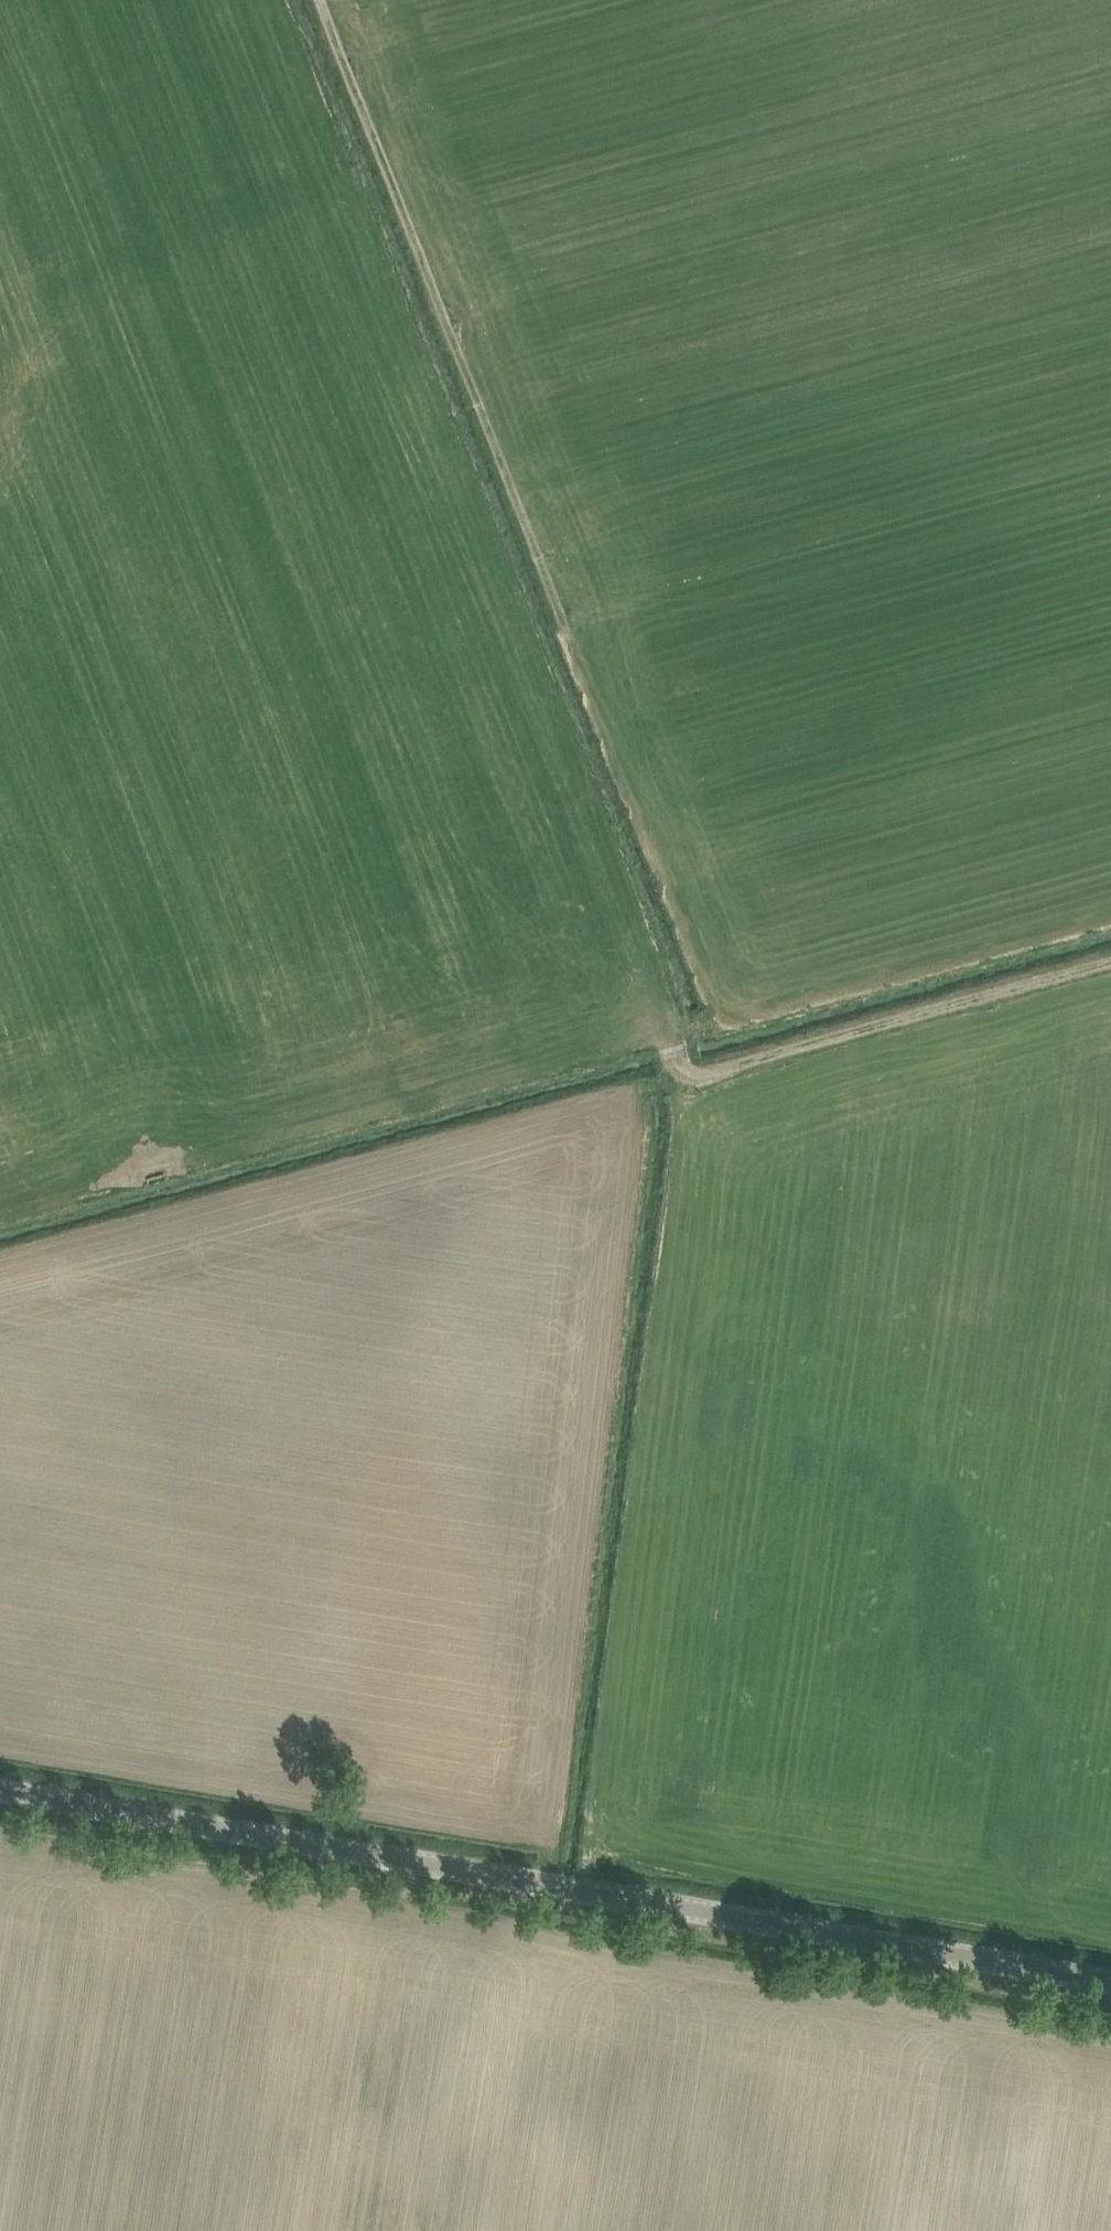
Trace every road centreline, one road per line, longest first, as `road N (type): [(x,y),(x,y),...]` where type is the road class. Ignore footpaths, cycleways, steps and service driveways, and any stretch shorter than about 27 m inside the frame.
road 1 (tertiary): [(1110,1980),(0,1789)]
road 2 (track): [(318,0),(564,623)]

